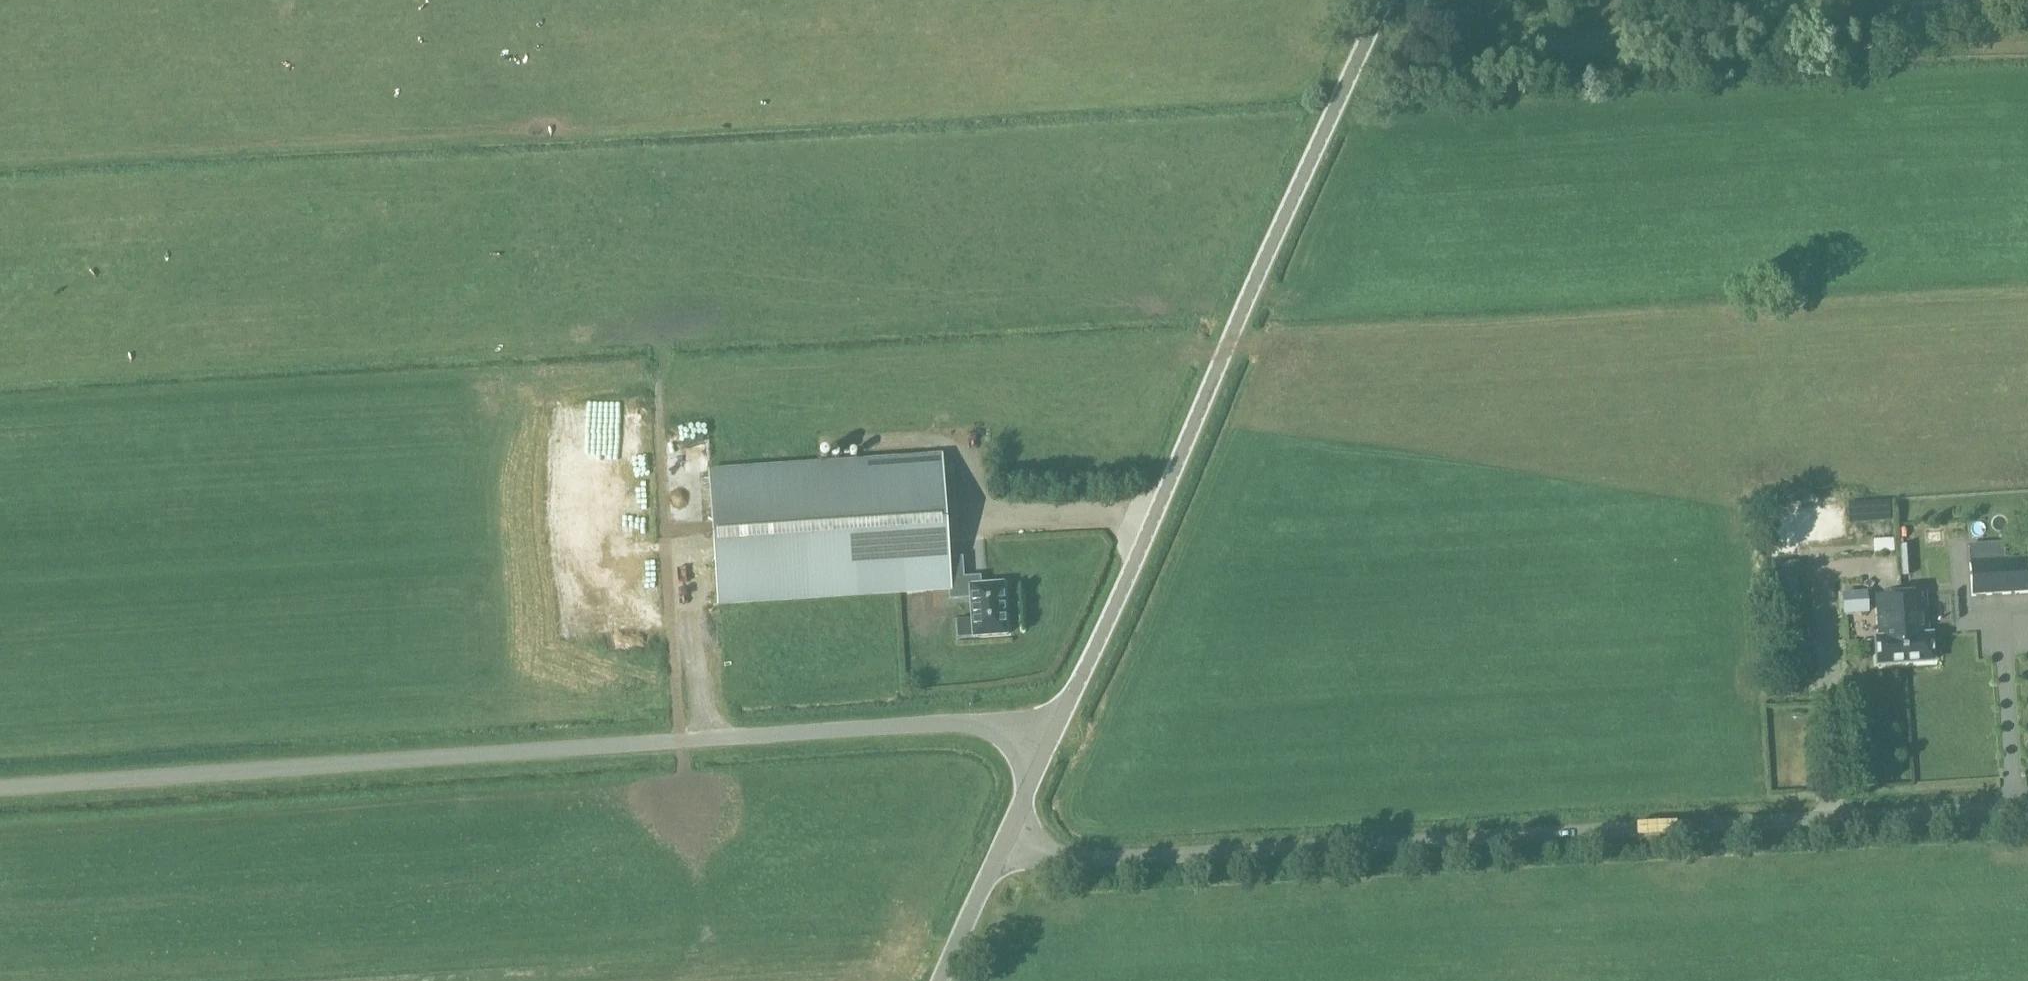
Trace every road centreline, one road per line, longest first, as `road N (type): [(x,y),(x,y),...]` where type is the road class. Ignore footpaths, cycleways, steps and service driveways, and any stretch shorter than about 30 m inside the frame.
road 1 (unclassified): [(1055,729),(917,726),(0,790)]
road 2 (unclassified): [(998,854),(1075,860),(2027,807)]
road 3 (unclassified): [(1055,729),(1385,0)]
road 4 (unclassified): [(941,980),(998,854)]
road 5 (unclassified): [(998,854),(1055,729)]

